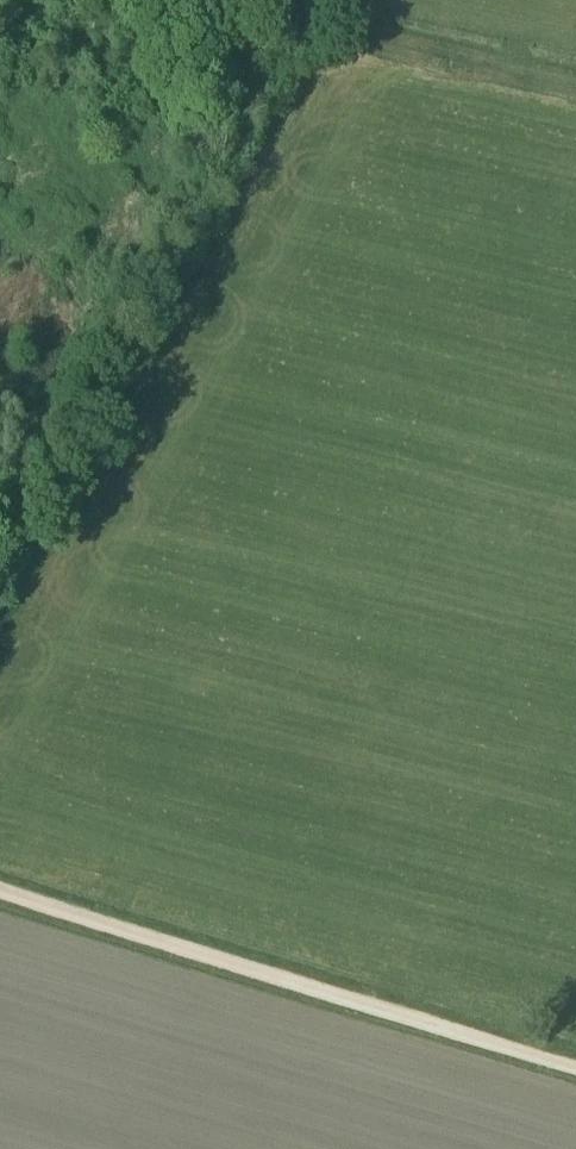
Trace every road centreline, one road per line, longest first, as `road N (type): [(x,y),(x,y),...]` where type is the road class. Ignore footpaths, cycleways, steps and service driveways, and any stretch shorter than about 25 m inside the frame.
road 1 (track): [(0,890),(575,1065)]
road 2 (track): [(207,0),(575,79)]

